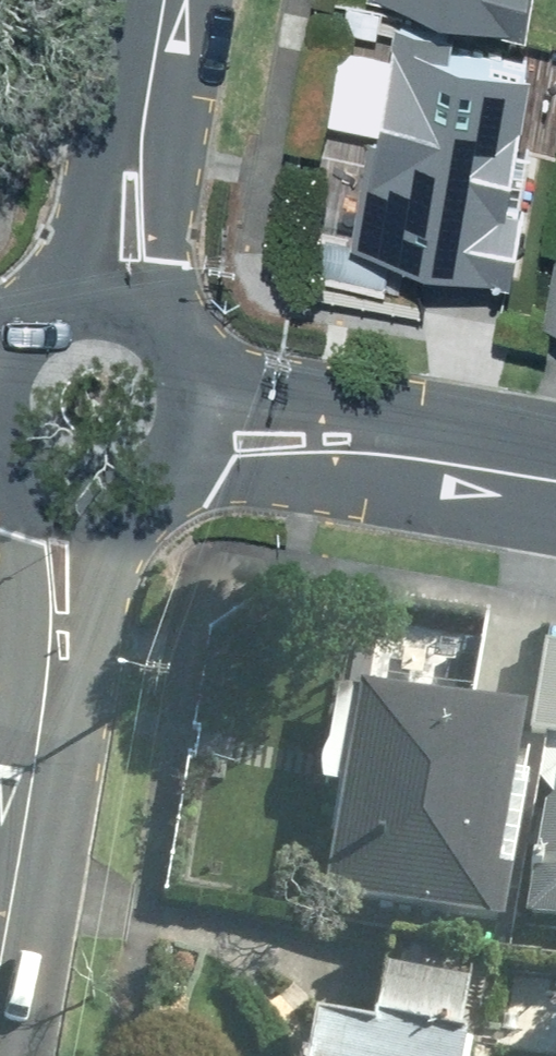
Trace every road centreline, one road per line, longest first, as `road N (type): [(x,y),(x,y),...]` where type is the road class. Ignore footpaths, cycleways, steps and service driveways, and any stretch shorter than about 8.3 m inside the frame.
road 1 (tertiary): [(0,993),(49,710)]
road 2 (tertiary): [(49,710),(29,467)]
road 3 (tertiary): [(145,486),(49,710)]
road 4 (residential): [(399,452),(173,466)]
road 5 (residential): [(199,386),(399,452)]
road 6 (residential): [(64,306),(145,128)]
road 7 (residential): [(145,128),(156,316)]
road 8 (residential): [(399,452),(555,478)]
road 9 (residential): [(145,128),(166,0)]
road 10 (tertiary): [(145,486),(86,496),(29,467)]

